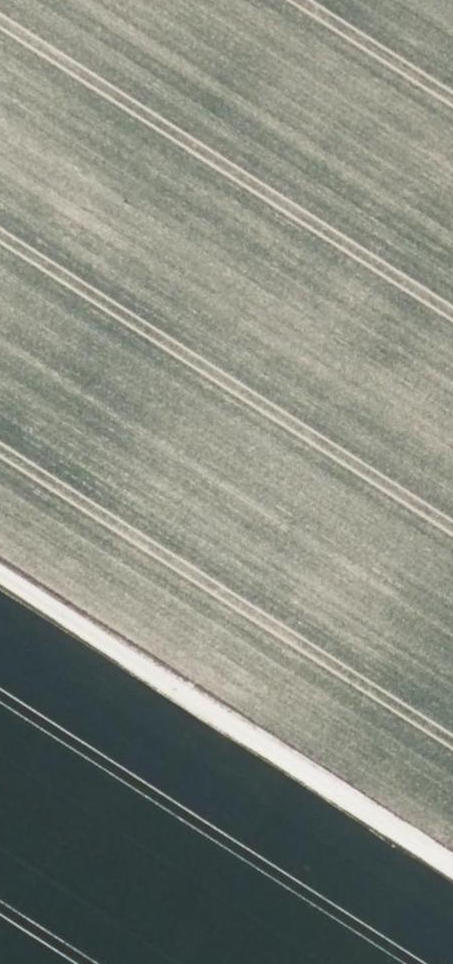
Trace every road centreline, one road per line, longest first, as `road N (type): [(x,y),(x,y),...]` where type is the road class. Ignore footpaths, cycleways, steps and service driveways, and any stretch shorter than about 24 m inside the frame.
road 1 (track): [(452,868),(0,574)]

